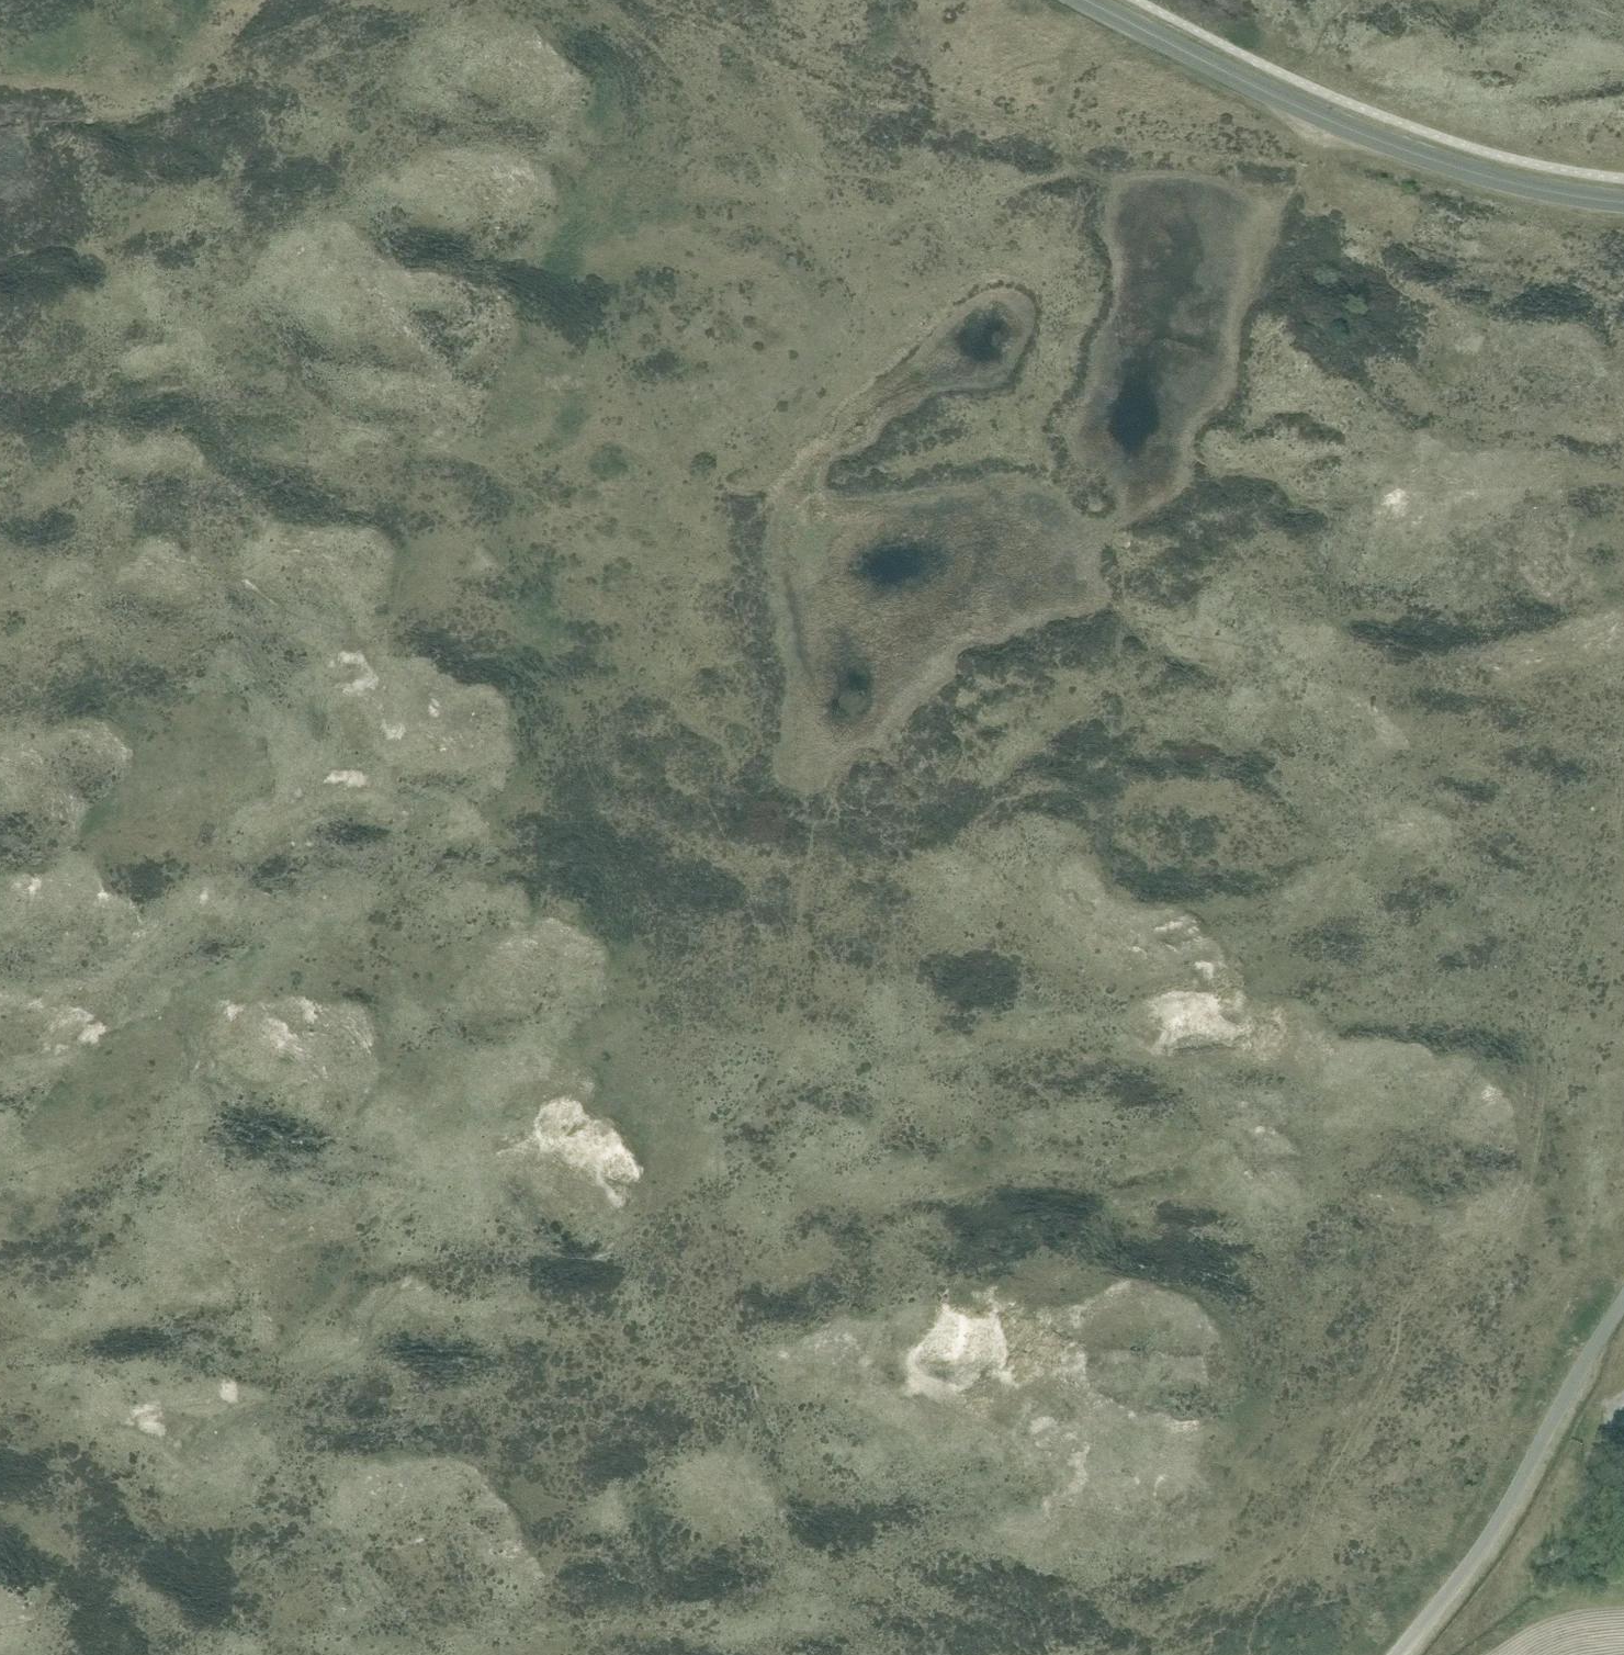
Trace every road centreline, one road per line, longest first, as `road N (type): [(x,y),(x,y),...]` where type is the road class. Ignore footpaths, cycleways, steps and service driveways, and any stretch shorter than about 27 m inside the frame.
road 1 (unclassified): [(1088,0),(1374,139),(1482,175),(1623,201)]
road 2 (unclassified): [(1399,1654),(1482,1552),(1623,1308)]

